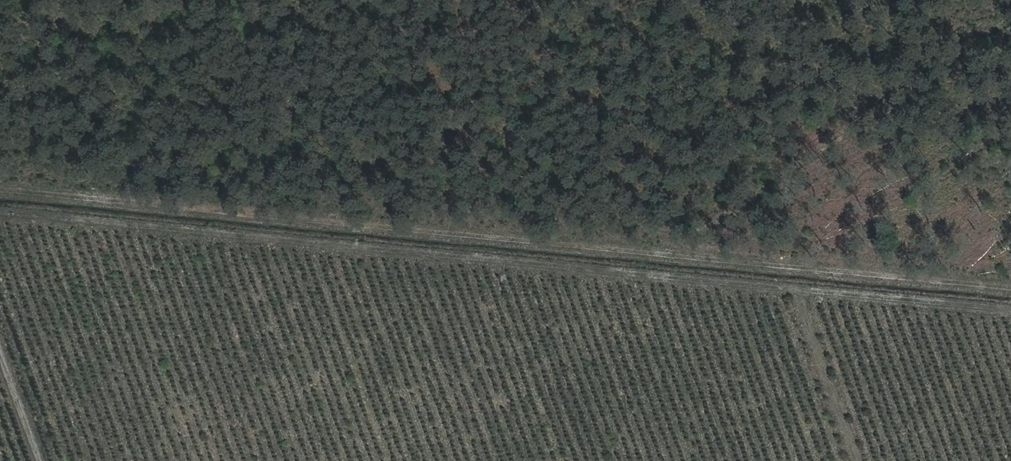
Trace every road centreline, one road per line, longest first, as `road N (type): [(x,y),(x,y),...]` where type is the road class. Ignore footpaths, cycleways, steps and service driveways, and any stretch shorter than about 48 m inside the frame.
road 1 (track): [(1010,313),(0,211)]
road 2 (track): [(1010,285),(0,189)]
road 3 (track): [(0,348),(41,460)]

